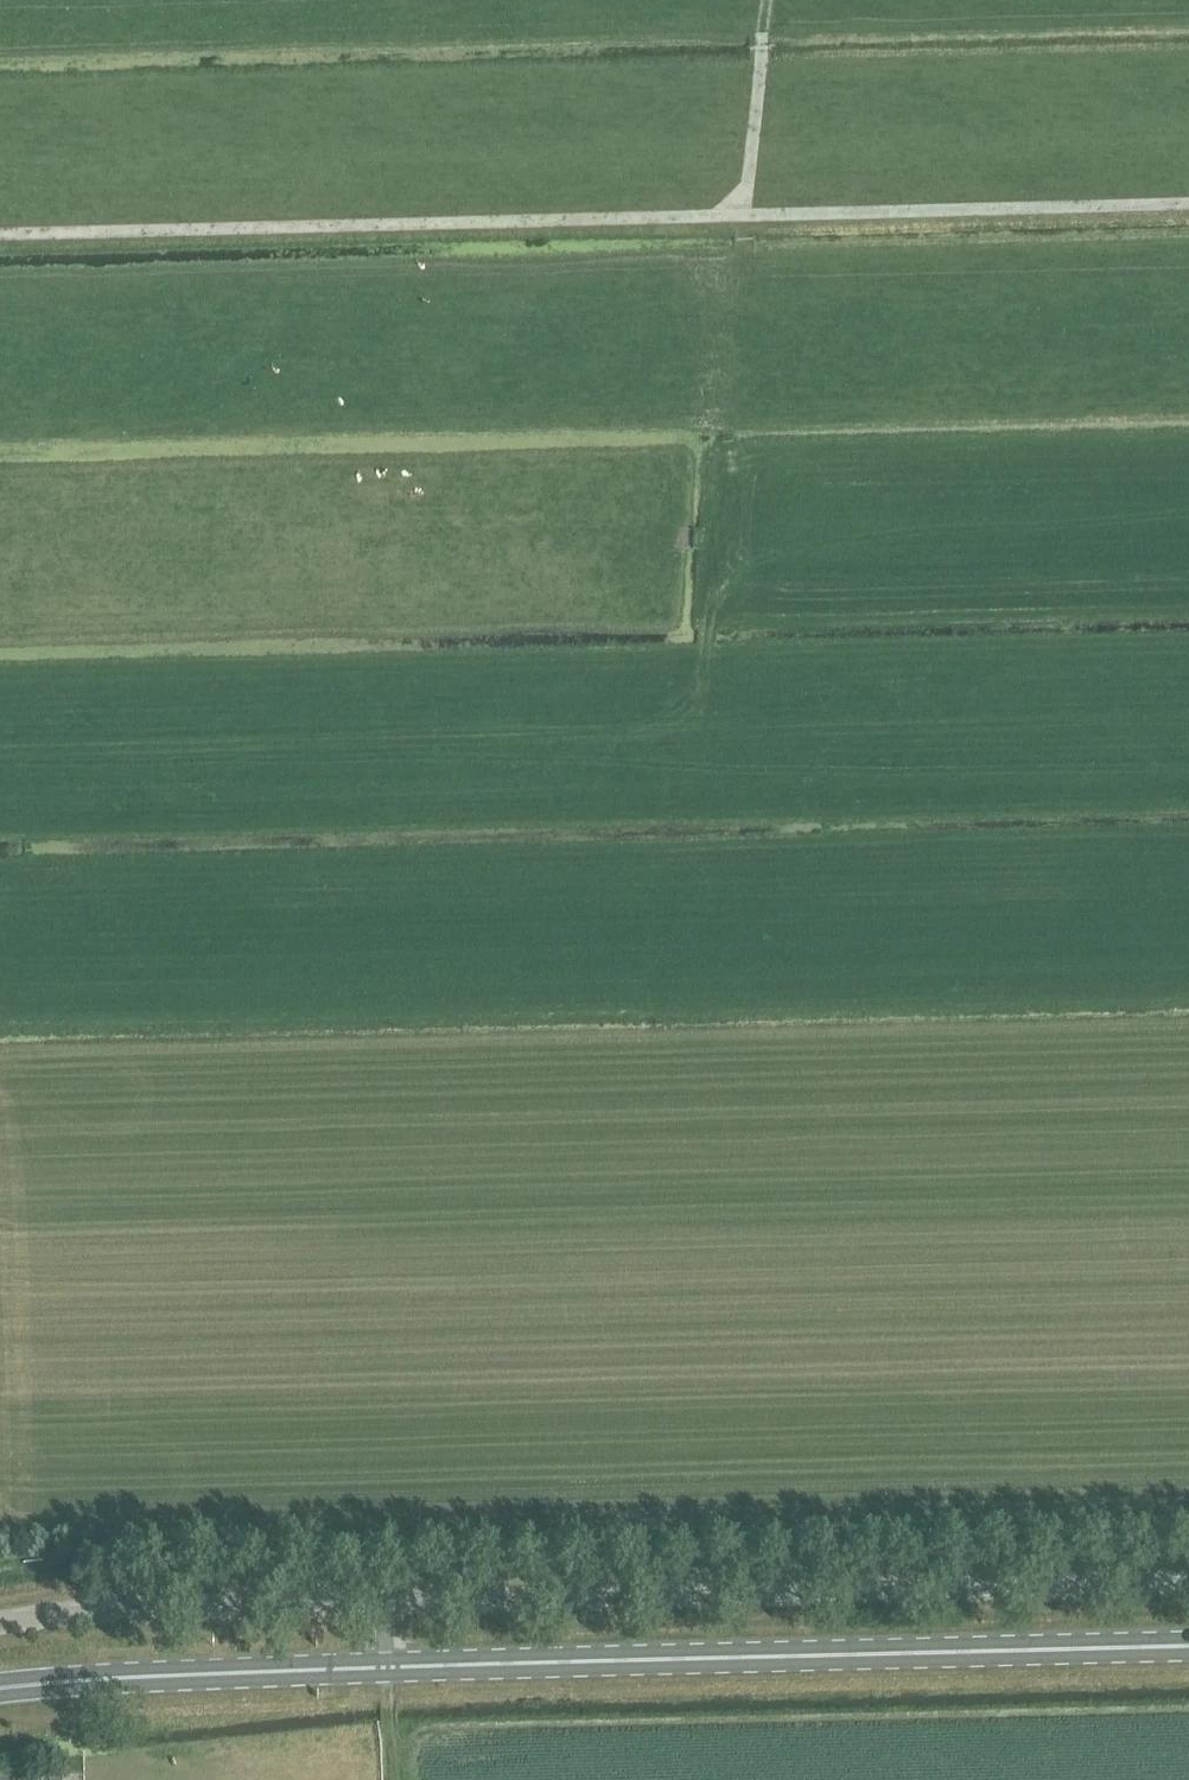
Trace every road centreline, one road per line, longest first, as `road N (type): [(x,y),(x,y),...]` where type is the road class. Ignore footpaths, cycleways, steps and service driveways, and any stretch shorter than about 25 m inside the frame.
road 1 (unclassified): [(0,1621),(219,1603),(1188,1587)]
road 2 (secondary): [(1188,1646),(320,1670),(0,1687)]

